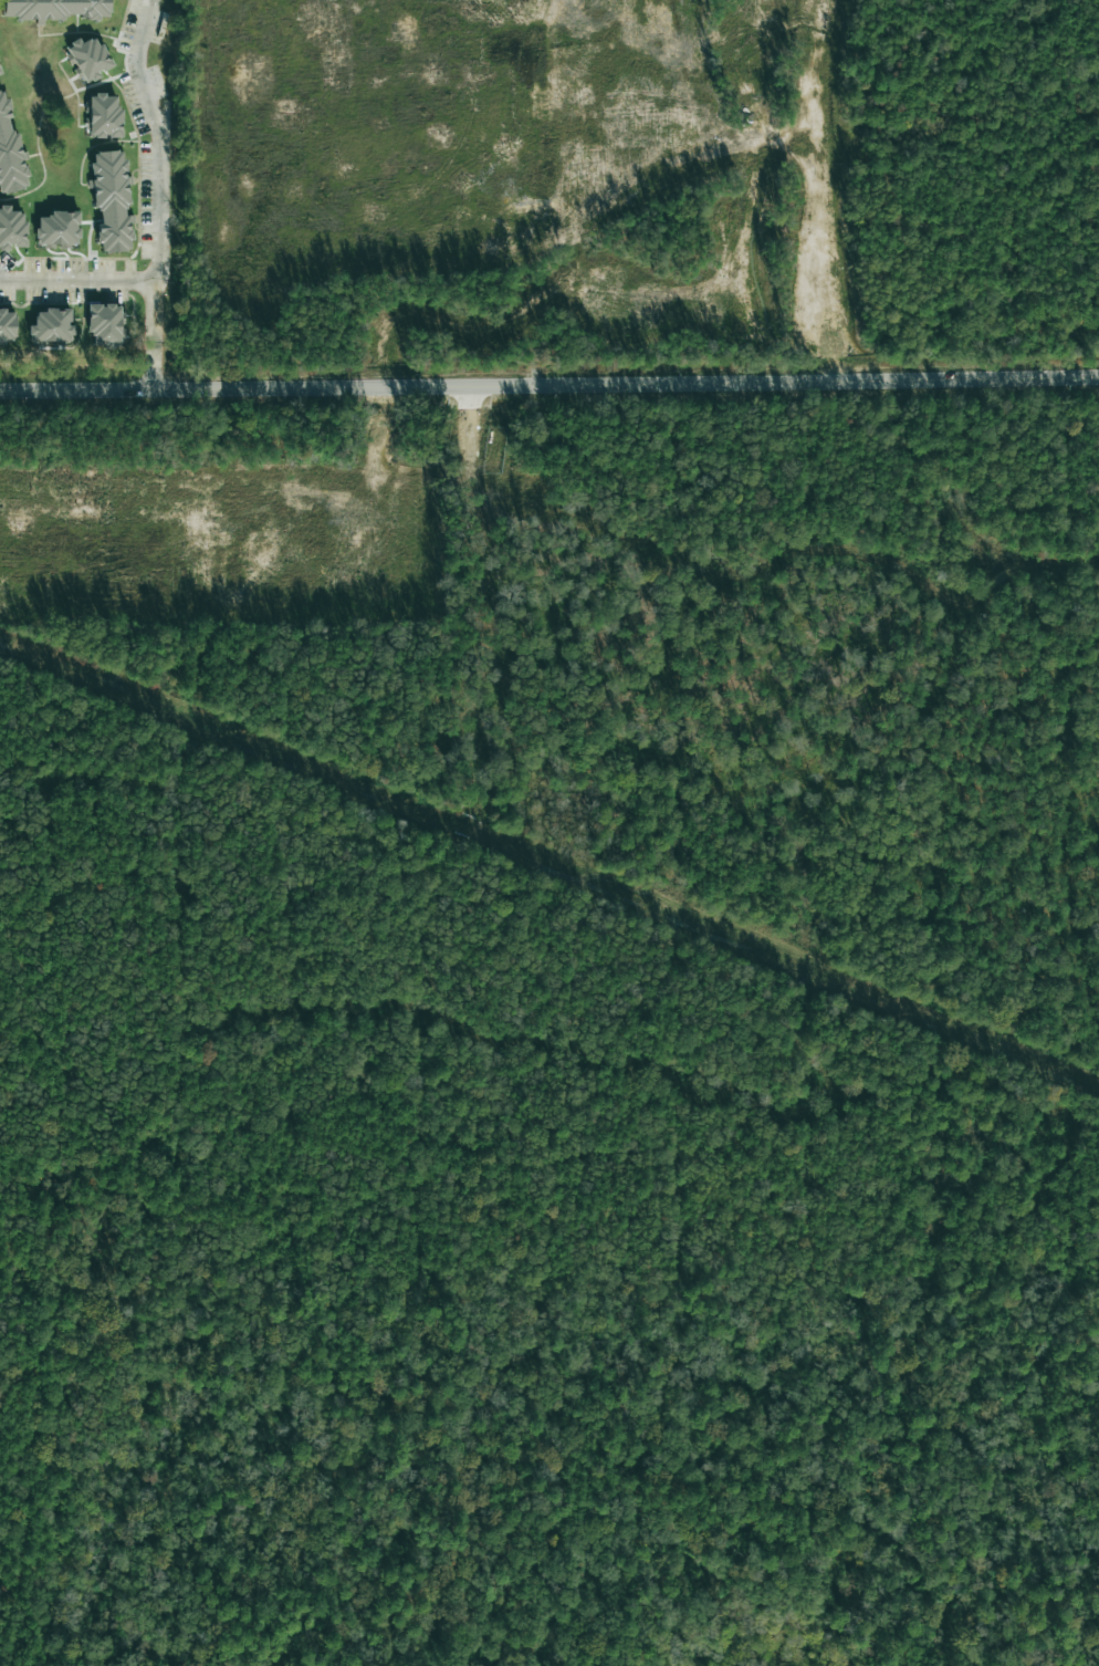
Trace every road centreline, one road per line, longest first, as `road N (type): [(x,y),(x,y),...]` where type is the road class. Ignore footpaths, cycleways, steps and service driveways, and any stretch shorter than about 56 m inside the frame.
road 1 (secondary): [(1098,380),(0,390)]

